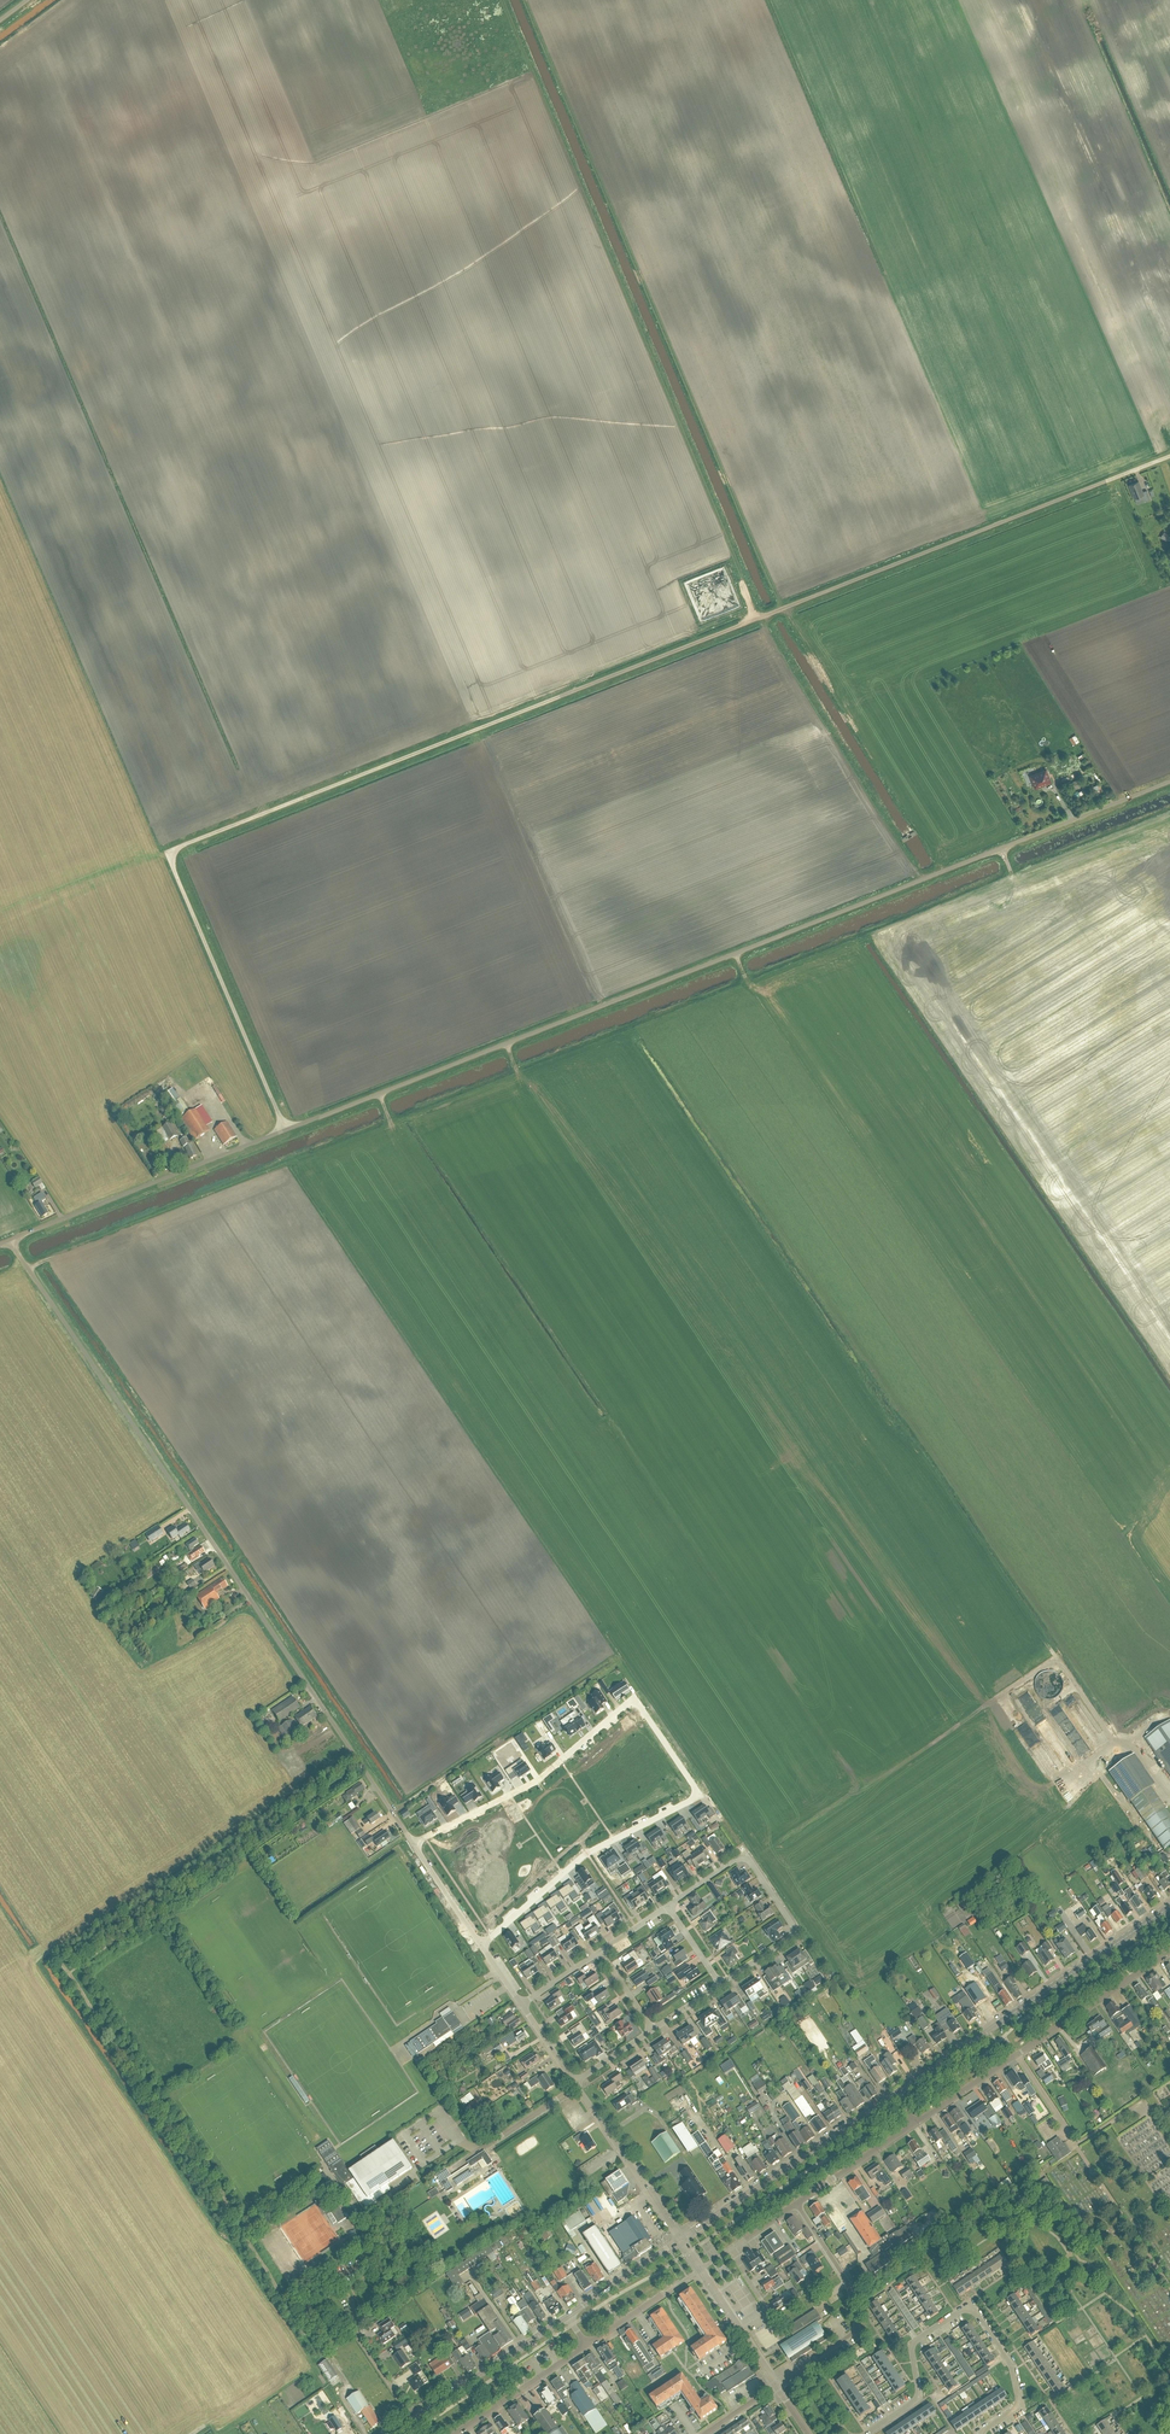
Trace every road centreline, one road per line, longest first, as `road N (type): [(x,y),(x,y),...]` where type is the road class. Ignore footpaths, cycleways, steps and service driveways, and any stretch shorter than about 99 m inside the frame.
road 1 (unclassified): [(284,1131),(167,851),(1169,456)]
road 2 (unclassified): [(284,1131),(1169,781)]
road 3 (unclassified): [(414,1846),(10,1240)]
road 4 (track): [(760,616),(504,0)]
road 5 (residential): [(414,1846),(538,1781),(632,1704),(693,1786),(692,1801),(588,1854),(481,1946)]
road 6 (track): [(70,1973),(131,2069),(202,2153),(238,2228),(294,2196),(325,2166)]
road 7 (residential): [(865,2433),(919,2396),(911,2343),(966,2309),(1009,2362),(1019,2407),(982,2433)]
road 8 (secondary): [(894,2094),(1169,1907)]
road 9 (unclassified): [(914,2124),(1169,1951)]
road 10 (unclassified): [(10,1240),(284,1131)]
road 11 (secondary): [(680,2240),(894,2094)]
road 12 (residential): [(803,2368),(849,2337),(856,2318),(847,2284),(797,2204)]
road 13 (unclassified): [(680,2240),(576,2085)]
road 14 (residential): [(668,1907),(744,1855),(797,1933)]
road 15 (secondary): [(415,2420),(568,2316)]
road 16 (residential): [(415,2420),(355,2332),(338,2279)]
road 17 (unclassified): [(455,2433),(586,2345)]
road 18 (unclassified): [(797,2204),(914,2124)]
road 19 (unclassified): [(777,2386),(700,2270)]
road 20 (unclassified): [(586,2345),(700,2270)]
road 21 (secondary): [(568,2316),(680,2240)]
road 22 (unclassified): [(481,1946),(414,1846)]

